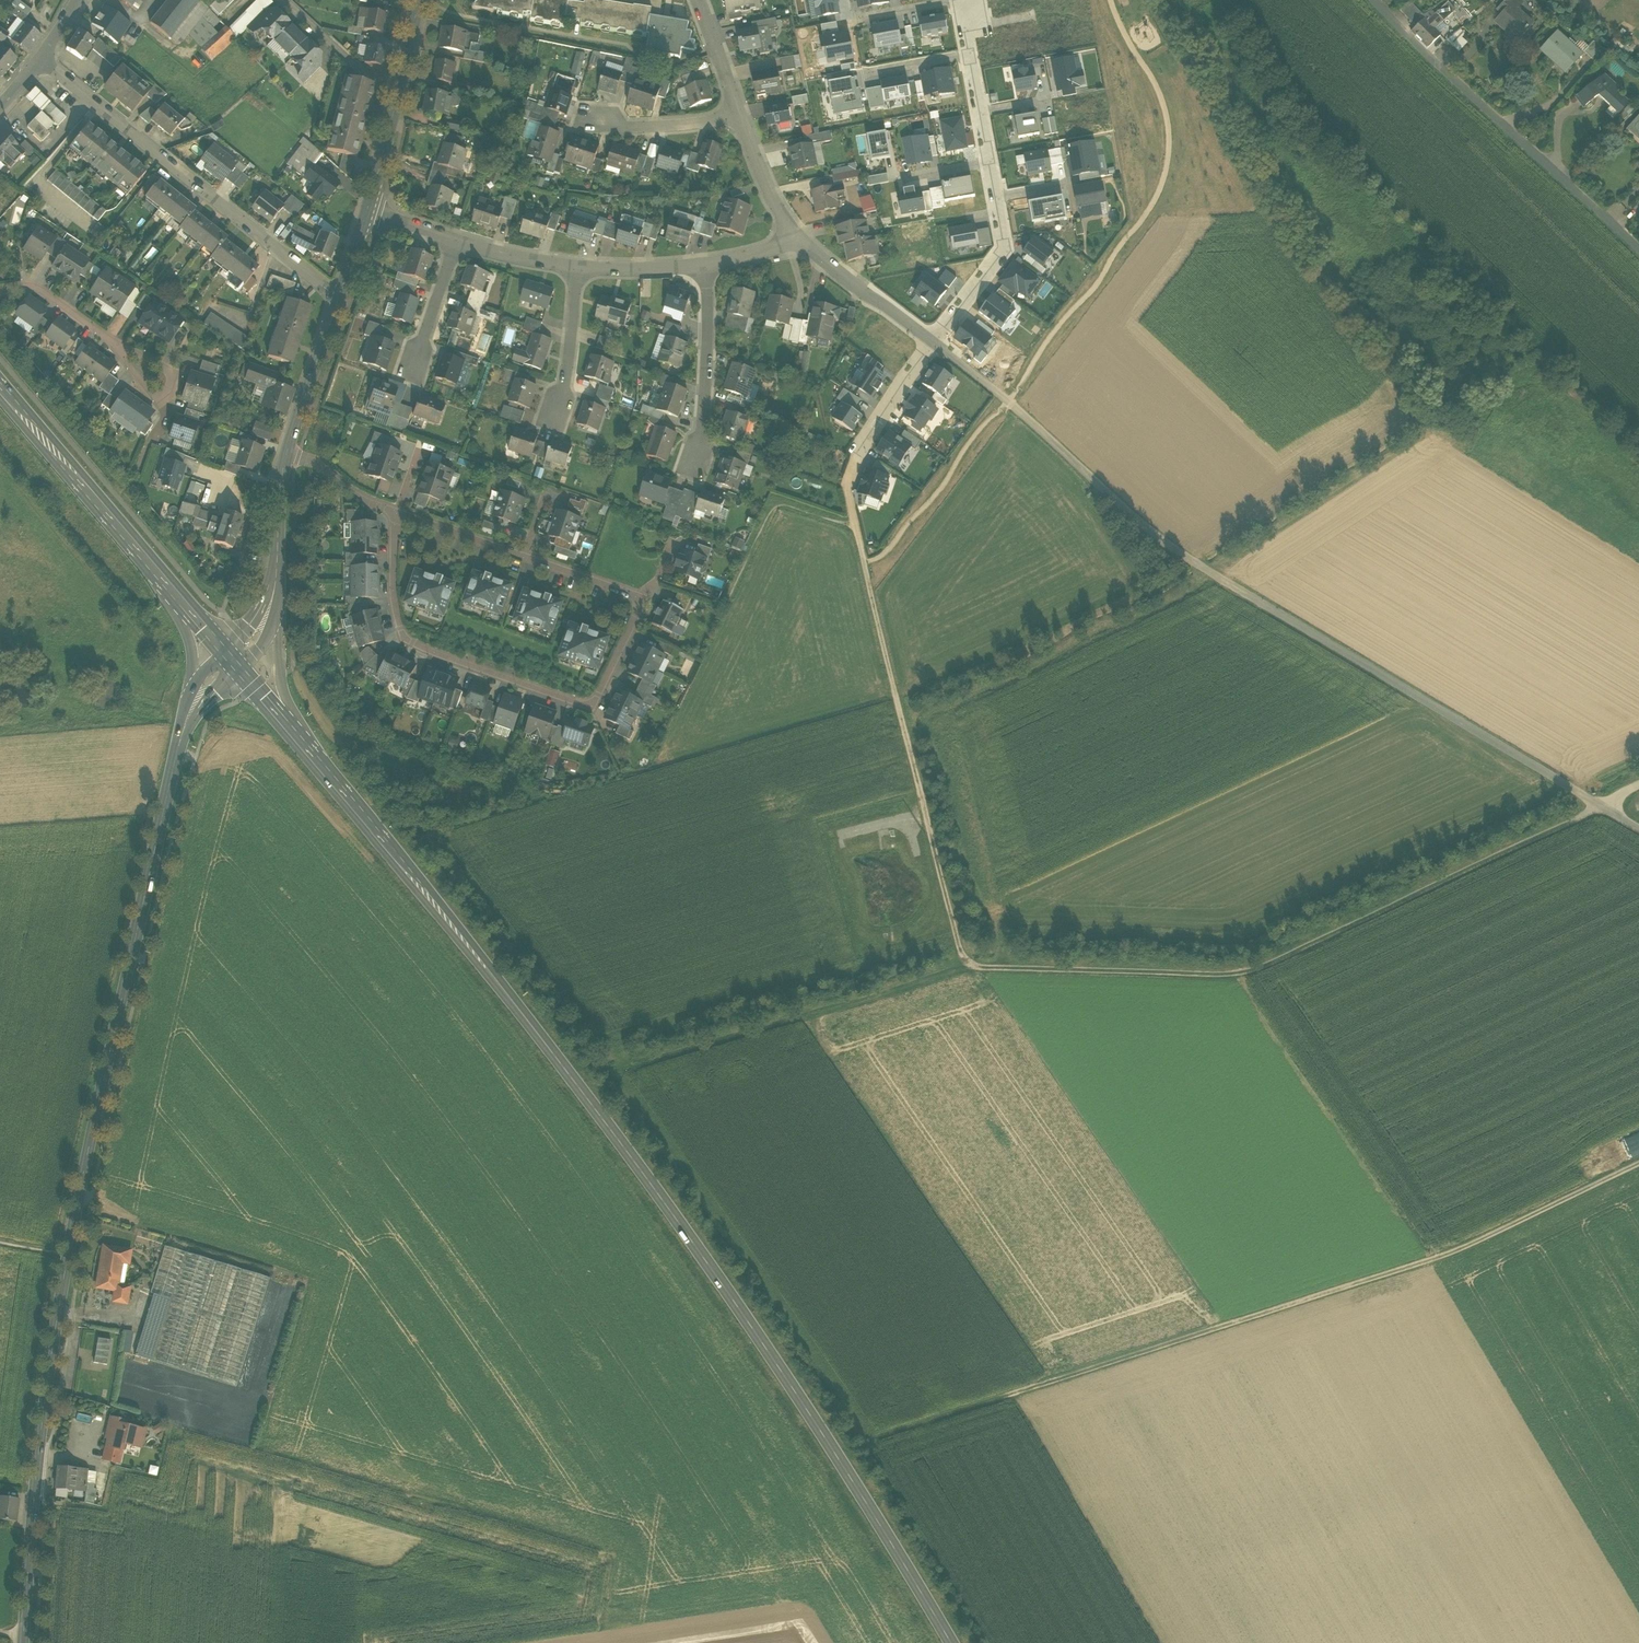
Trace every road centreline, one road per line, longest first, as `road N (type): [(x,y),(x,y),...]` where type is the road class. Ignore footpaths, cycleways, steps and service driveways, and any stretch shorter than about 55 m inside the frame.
road 1 (track): [(1597,806),(1248,976),(964,968),(844,483),(858,453)]
road 2 (secondary): [(951,1642),(839,1459),(651,1186),(298,740)]
road 3 (tertiary): [(23,1642),(58,1313),(173,764)]
road 4 (unclassified): [(931,343),(1014,406),(1162,542),(1638,830)]
road 5 (track): [(898,1430),(1455,1251),(1638,1164)]
road 6 (residential): [(396,513),(392,576),(405,638),(491,673),(589,702),(643,601)]
road 7 (residential): [(42,58),(338,299)]
road 8 (residential): [(1638,252),(1372,0)]
road 9 (track): [(964,968),(693,1046)]
road 10 (secondary): [(164,588),(0,391)]
road 11 (tertiary): [(367,211),(418,0)]
road 12 (residential): [(711,264),(702,437),(691,474)]
road 13 (secondary): [(164,588),(193,651),(173,764)]
road 14 (secondary): [(298,740),(280,656),(277,565)]
road 15 (residential): [(931,343),(1004,245),(996,196)]
road 16 (tertiary): [(286,454),(338,299)]
road 17 (residential): [(740,118),(627,128),(594,121)]
road 18 (residential): [(580,269),(557,414)]
road 19 (residential): [(805,245),(740,118)]
road 20 (residential): [(457,241),(413,369)]
road 21 (residential): [(524,556),(396,513)]
road 22 (residential): [(858,453),(931,343)]
road 23 (residential): [(580,269),(711,264)]
road 24 (residential): [(0,290),(37,287),(111,342)]
road 25 (residential): [(643,601),(524,556)]
road 26 (residential): [(457,241),(580,269)]
road 27 (residential): [(740,118),(697,0)]
road 28 (residential): [(286,454),(396,513)]
road 29 (tertiary): [(173,764),(194,704),(226,654)]

